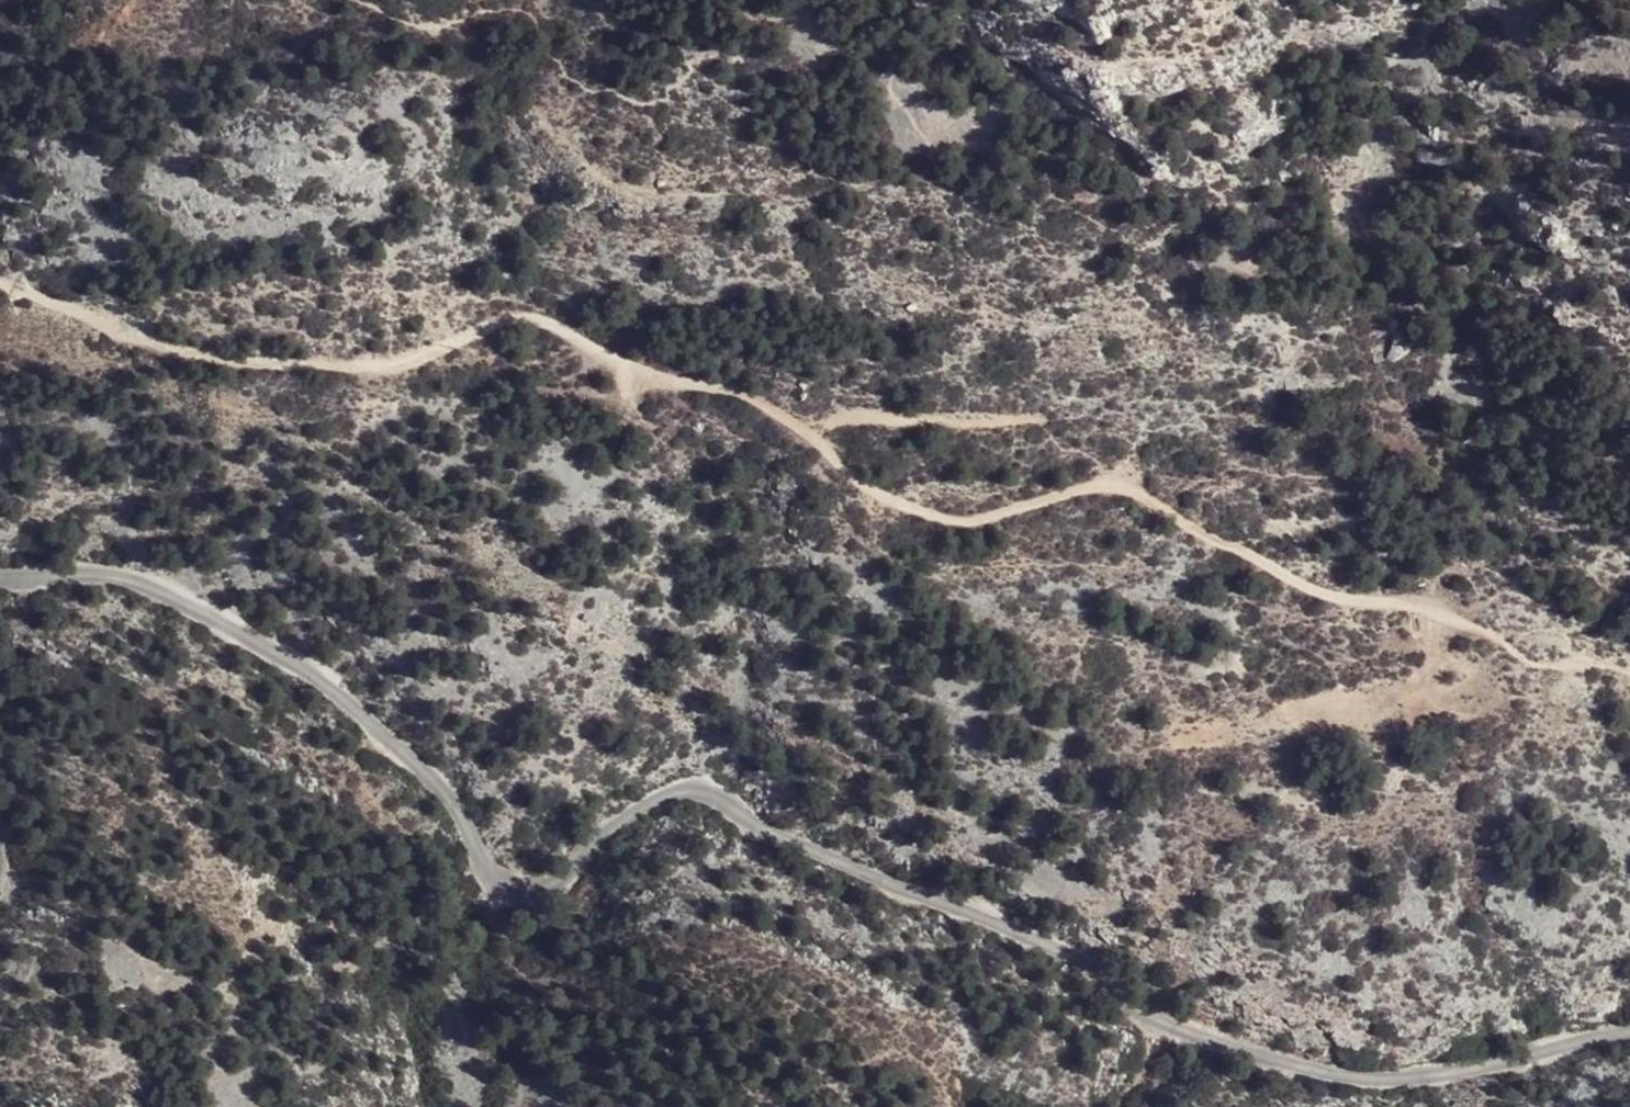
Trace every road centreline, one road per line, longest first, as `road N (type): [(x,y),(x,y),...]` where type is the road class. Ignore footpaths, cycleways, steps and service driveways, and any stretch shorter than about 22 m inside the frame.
road 1 (unclassified): [(1629,1032),(1426,1077),(1317,1071),(1163,1024),(1063,951),(756,828),(699,788),(660,797),(614,825),(557,882),(507,890),(488,877),(440,786),(304,669),(136,582),(0,577)]
road 2 (track): [(0,287),(231,361),(356,367),(408,360),(493,323),(535,319),(620,363),(737,391),(790,422),(879,496),(931,515),(959,522),(1106,485),(1314,591),(1449,616)]

